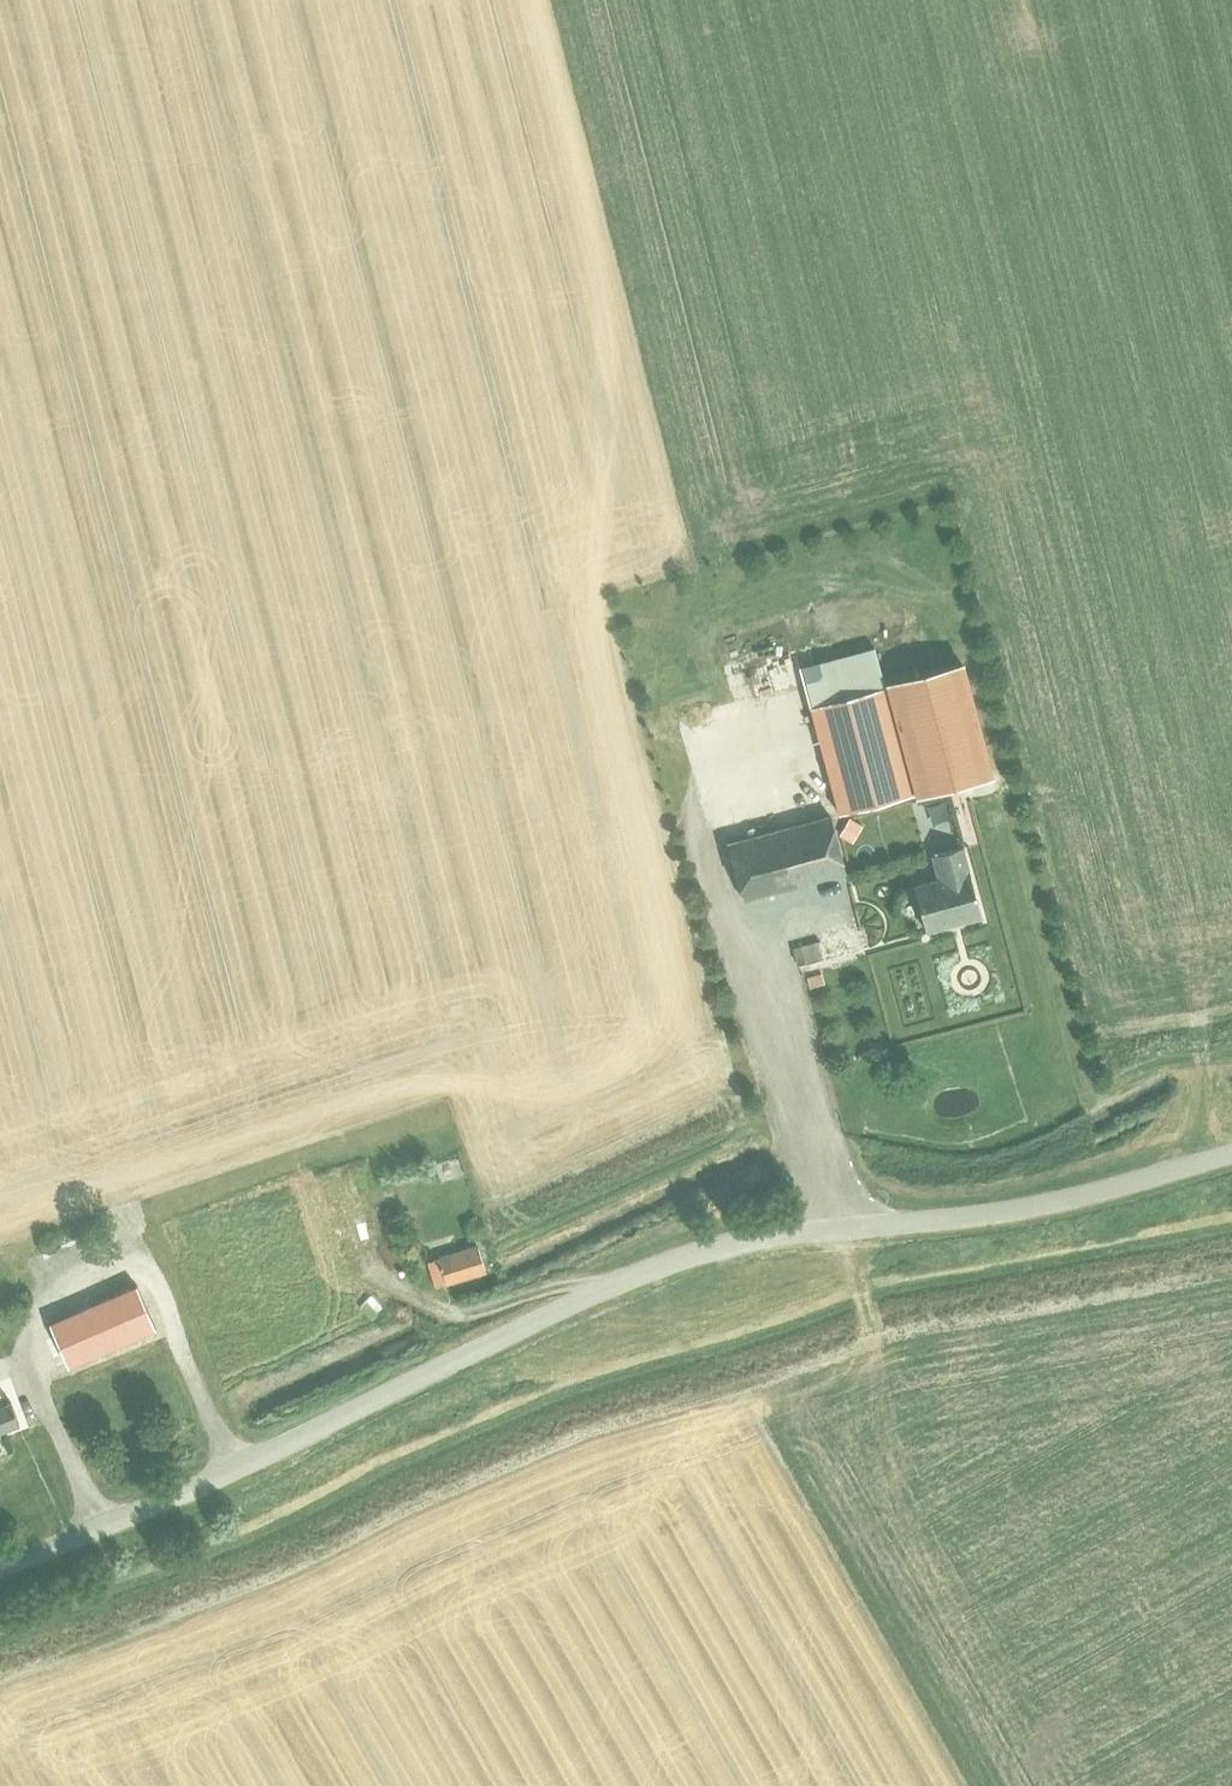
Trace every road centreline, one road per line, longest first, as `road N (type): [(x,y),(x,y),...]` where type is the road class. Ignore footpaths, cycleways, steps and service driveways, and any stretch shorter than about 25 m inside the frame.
road 1 (unclassified): [(0,1567),(156,1505),(609,1285),(686,1260),(831,1228),(1012,1209),(1231,1154)]

